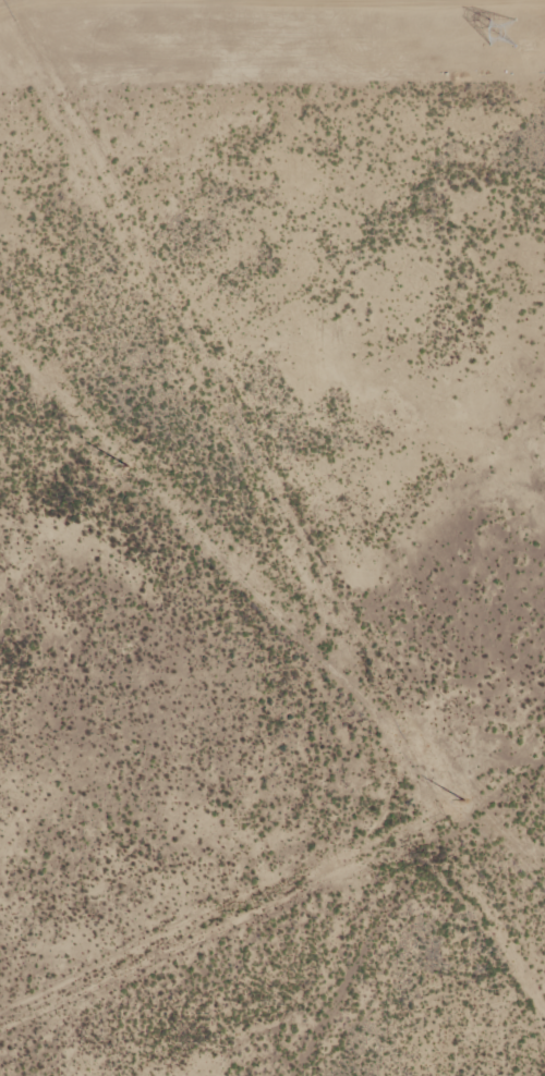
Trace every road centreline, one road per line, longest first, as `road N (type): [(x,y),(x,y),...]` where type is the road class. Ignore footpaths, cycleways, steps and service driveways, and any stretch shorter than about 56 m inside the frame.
road 1 (track): [(279,1075),(390,871),(544,754)]

